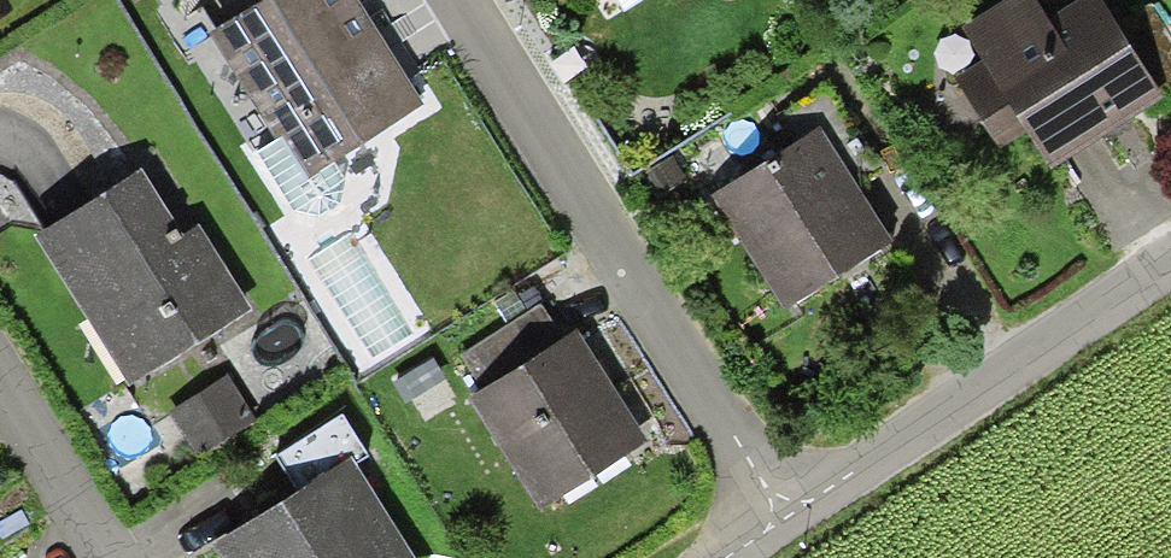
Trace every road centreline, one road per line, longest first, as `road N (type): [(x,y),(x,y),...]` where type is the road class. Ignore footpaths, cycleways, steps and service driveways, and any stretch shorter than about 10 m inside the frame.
road 1 (residential): [(772,517),(461,0)]
road 2 (residential): [(1170,259),(772,517)]
road 3 (residential): [(0,378),(115,557)]

